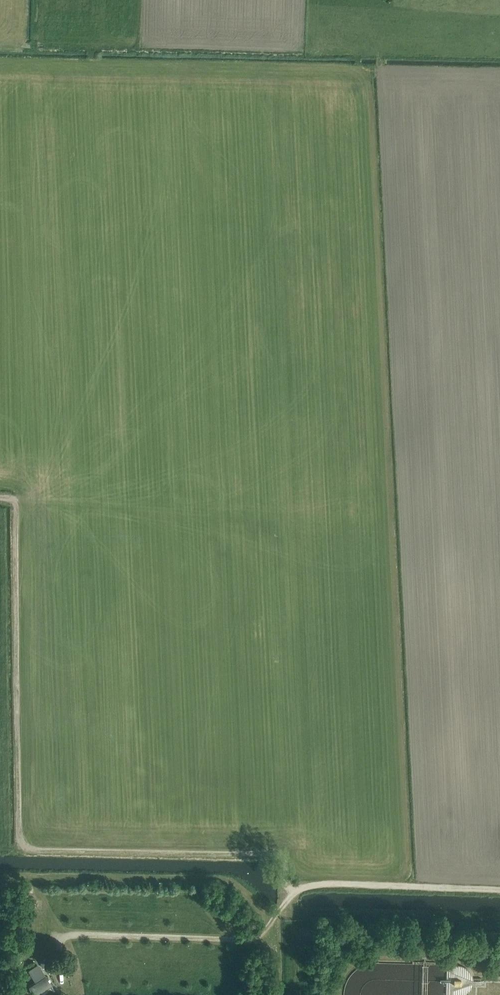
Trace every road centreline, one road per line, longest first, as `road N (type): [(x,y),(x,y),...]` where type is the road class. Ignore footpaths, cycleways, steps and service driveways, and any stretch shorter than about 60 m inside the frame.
road 1 (track): [(499,891),(292,887),(286,856),(30,850),(22,843),(16,500),(0,498)]

